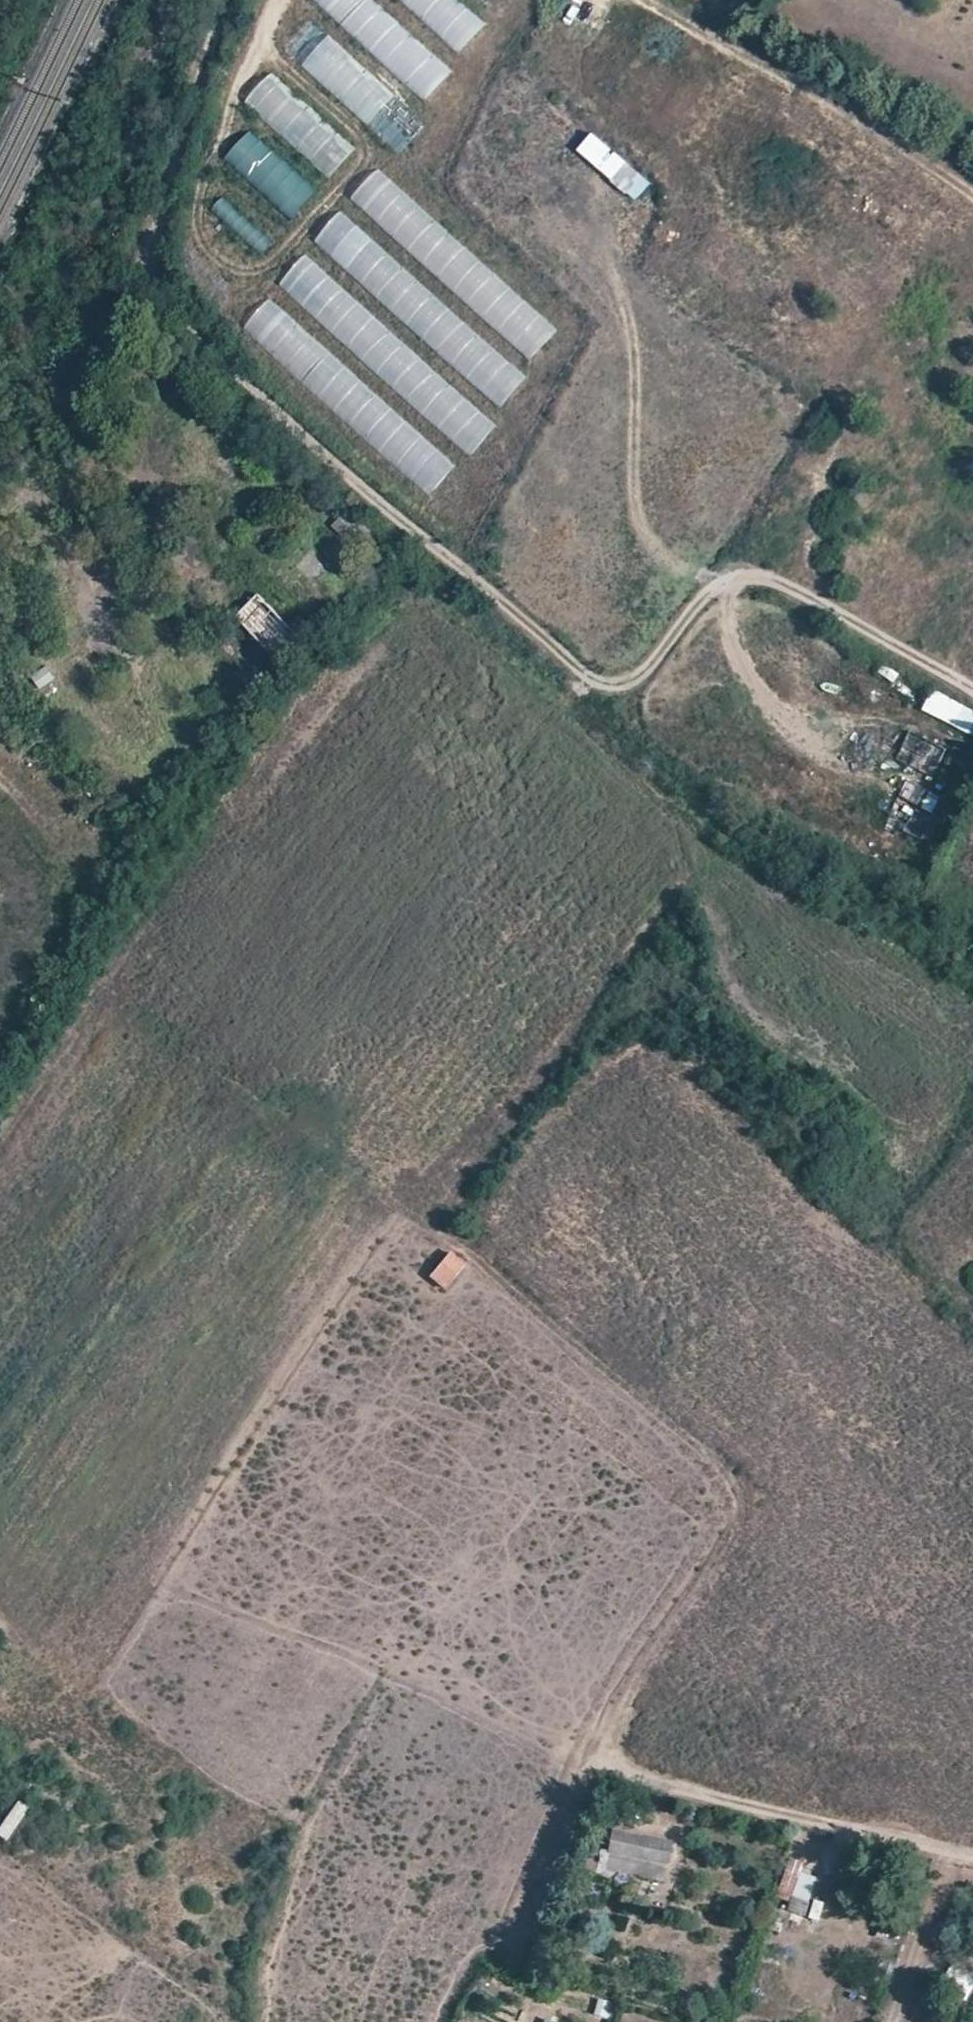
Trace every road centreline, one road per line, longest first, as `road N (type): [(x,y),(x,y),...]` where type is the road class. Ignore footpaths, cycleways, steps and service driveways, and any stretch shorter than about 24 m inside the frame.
road 1 (track): [(149,281),(270,412),(599,692),(637,686),(721,580),(748,574),(972,696)]
road 2 (track): [(221,0),(149,281),(0,448)]
road 3 (track): [(585,1769),(972,1861)]

